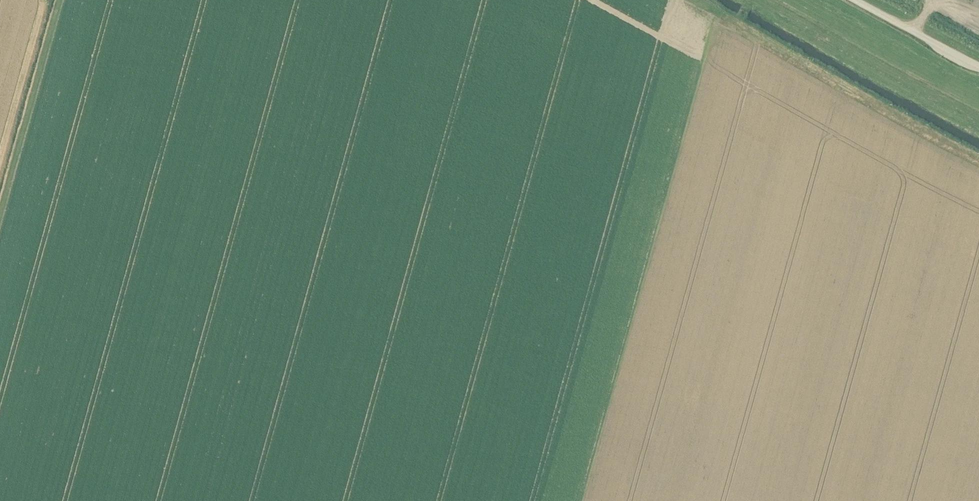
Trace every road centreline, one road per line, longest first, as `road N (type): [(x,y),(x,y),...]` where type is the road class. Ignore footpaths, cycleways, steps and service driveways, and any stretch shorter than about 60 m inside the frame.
road 1 (unclassified): [(978,66),(854,0)]

